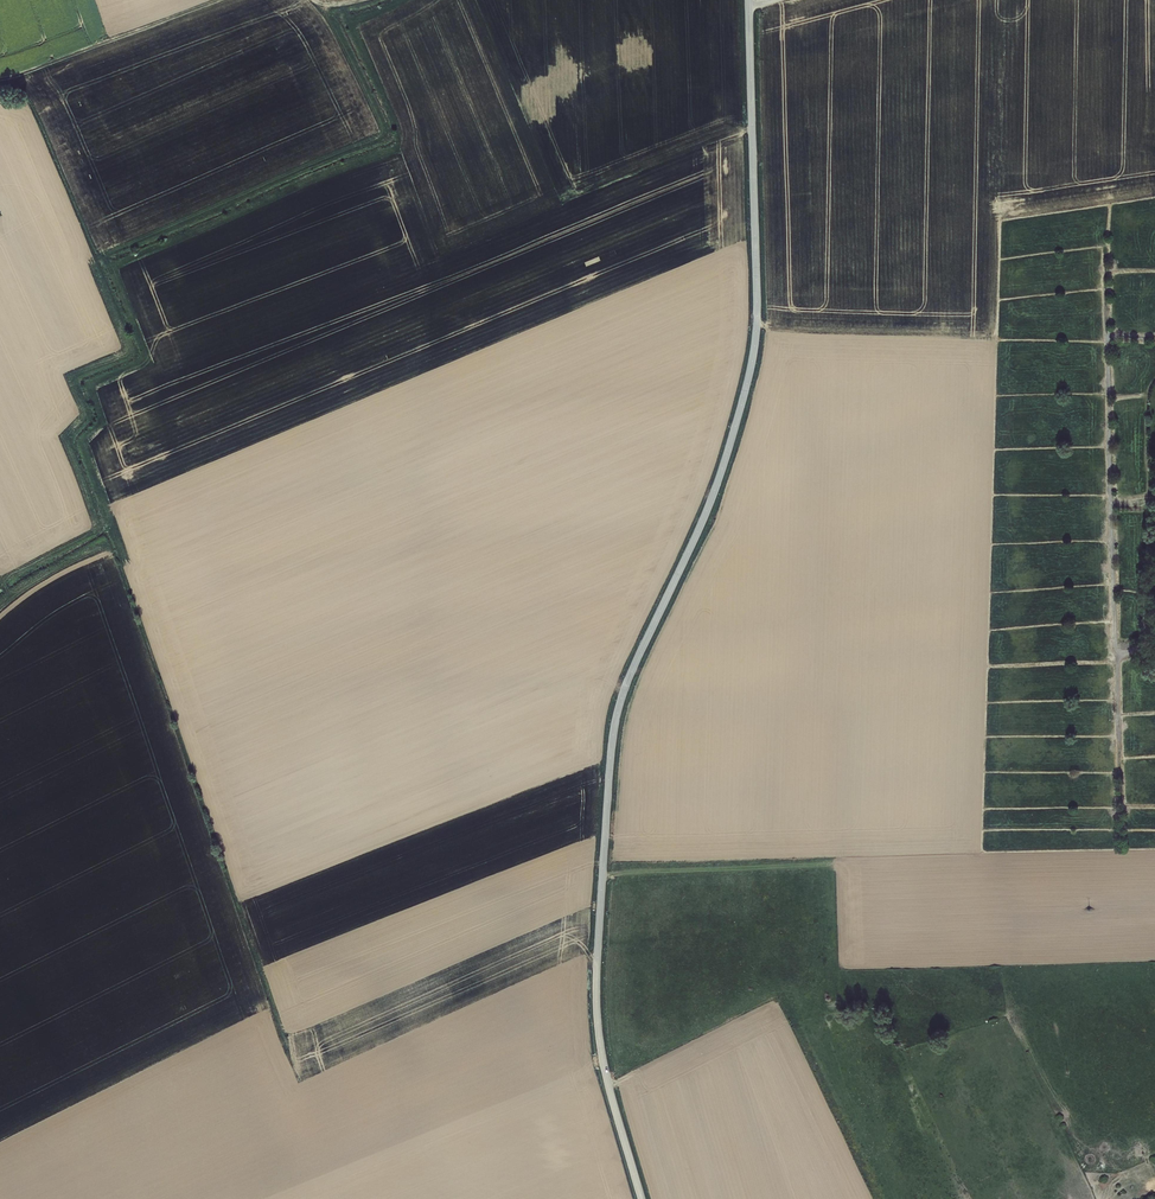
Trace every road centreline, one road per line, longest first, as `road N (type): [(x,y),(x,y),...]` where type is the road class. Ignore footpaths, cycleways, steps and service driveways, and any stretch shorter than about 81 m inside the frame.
road 1 (tertiary): [(749,7),(754,354),(709,505),(624,690),(610,758),(597,1019),(642,1198)]
road 2 (track): [(222,0),(0,84)]

